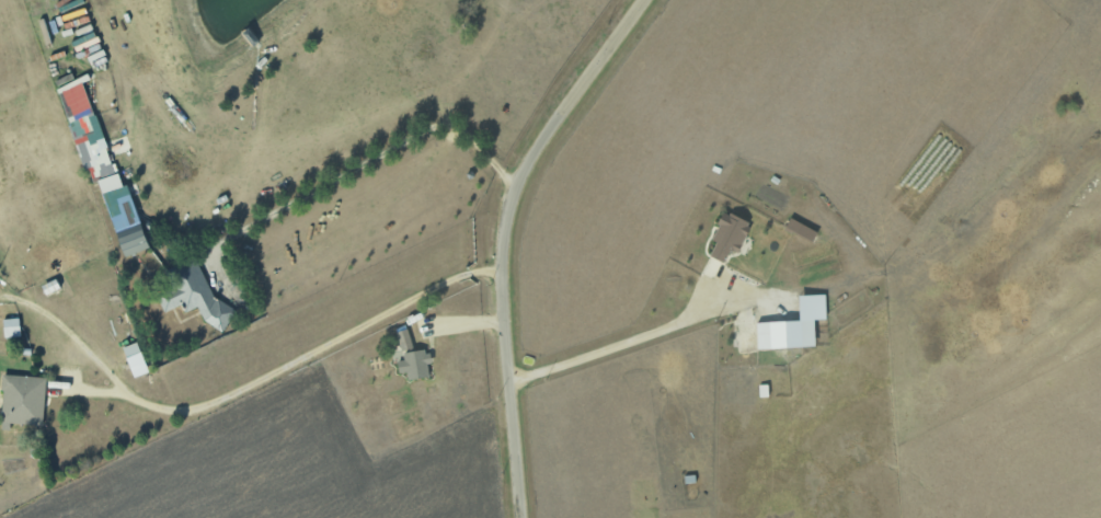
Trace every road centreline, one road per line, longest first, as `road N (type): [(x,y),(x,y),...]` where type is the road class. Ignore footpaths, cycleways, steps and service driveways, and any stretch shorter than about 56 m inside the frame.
road 1 (residential): [(521,517),(500,269),(513,206),(534,159),(648,0)]

